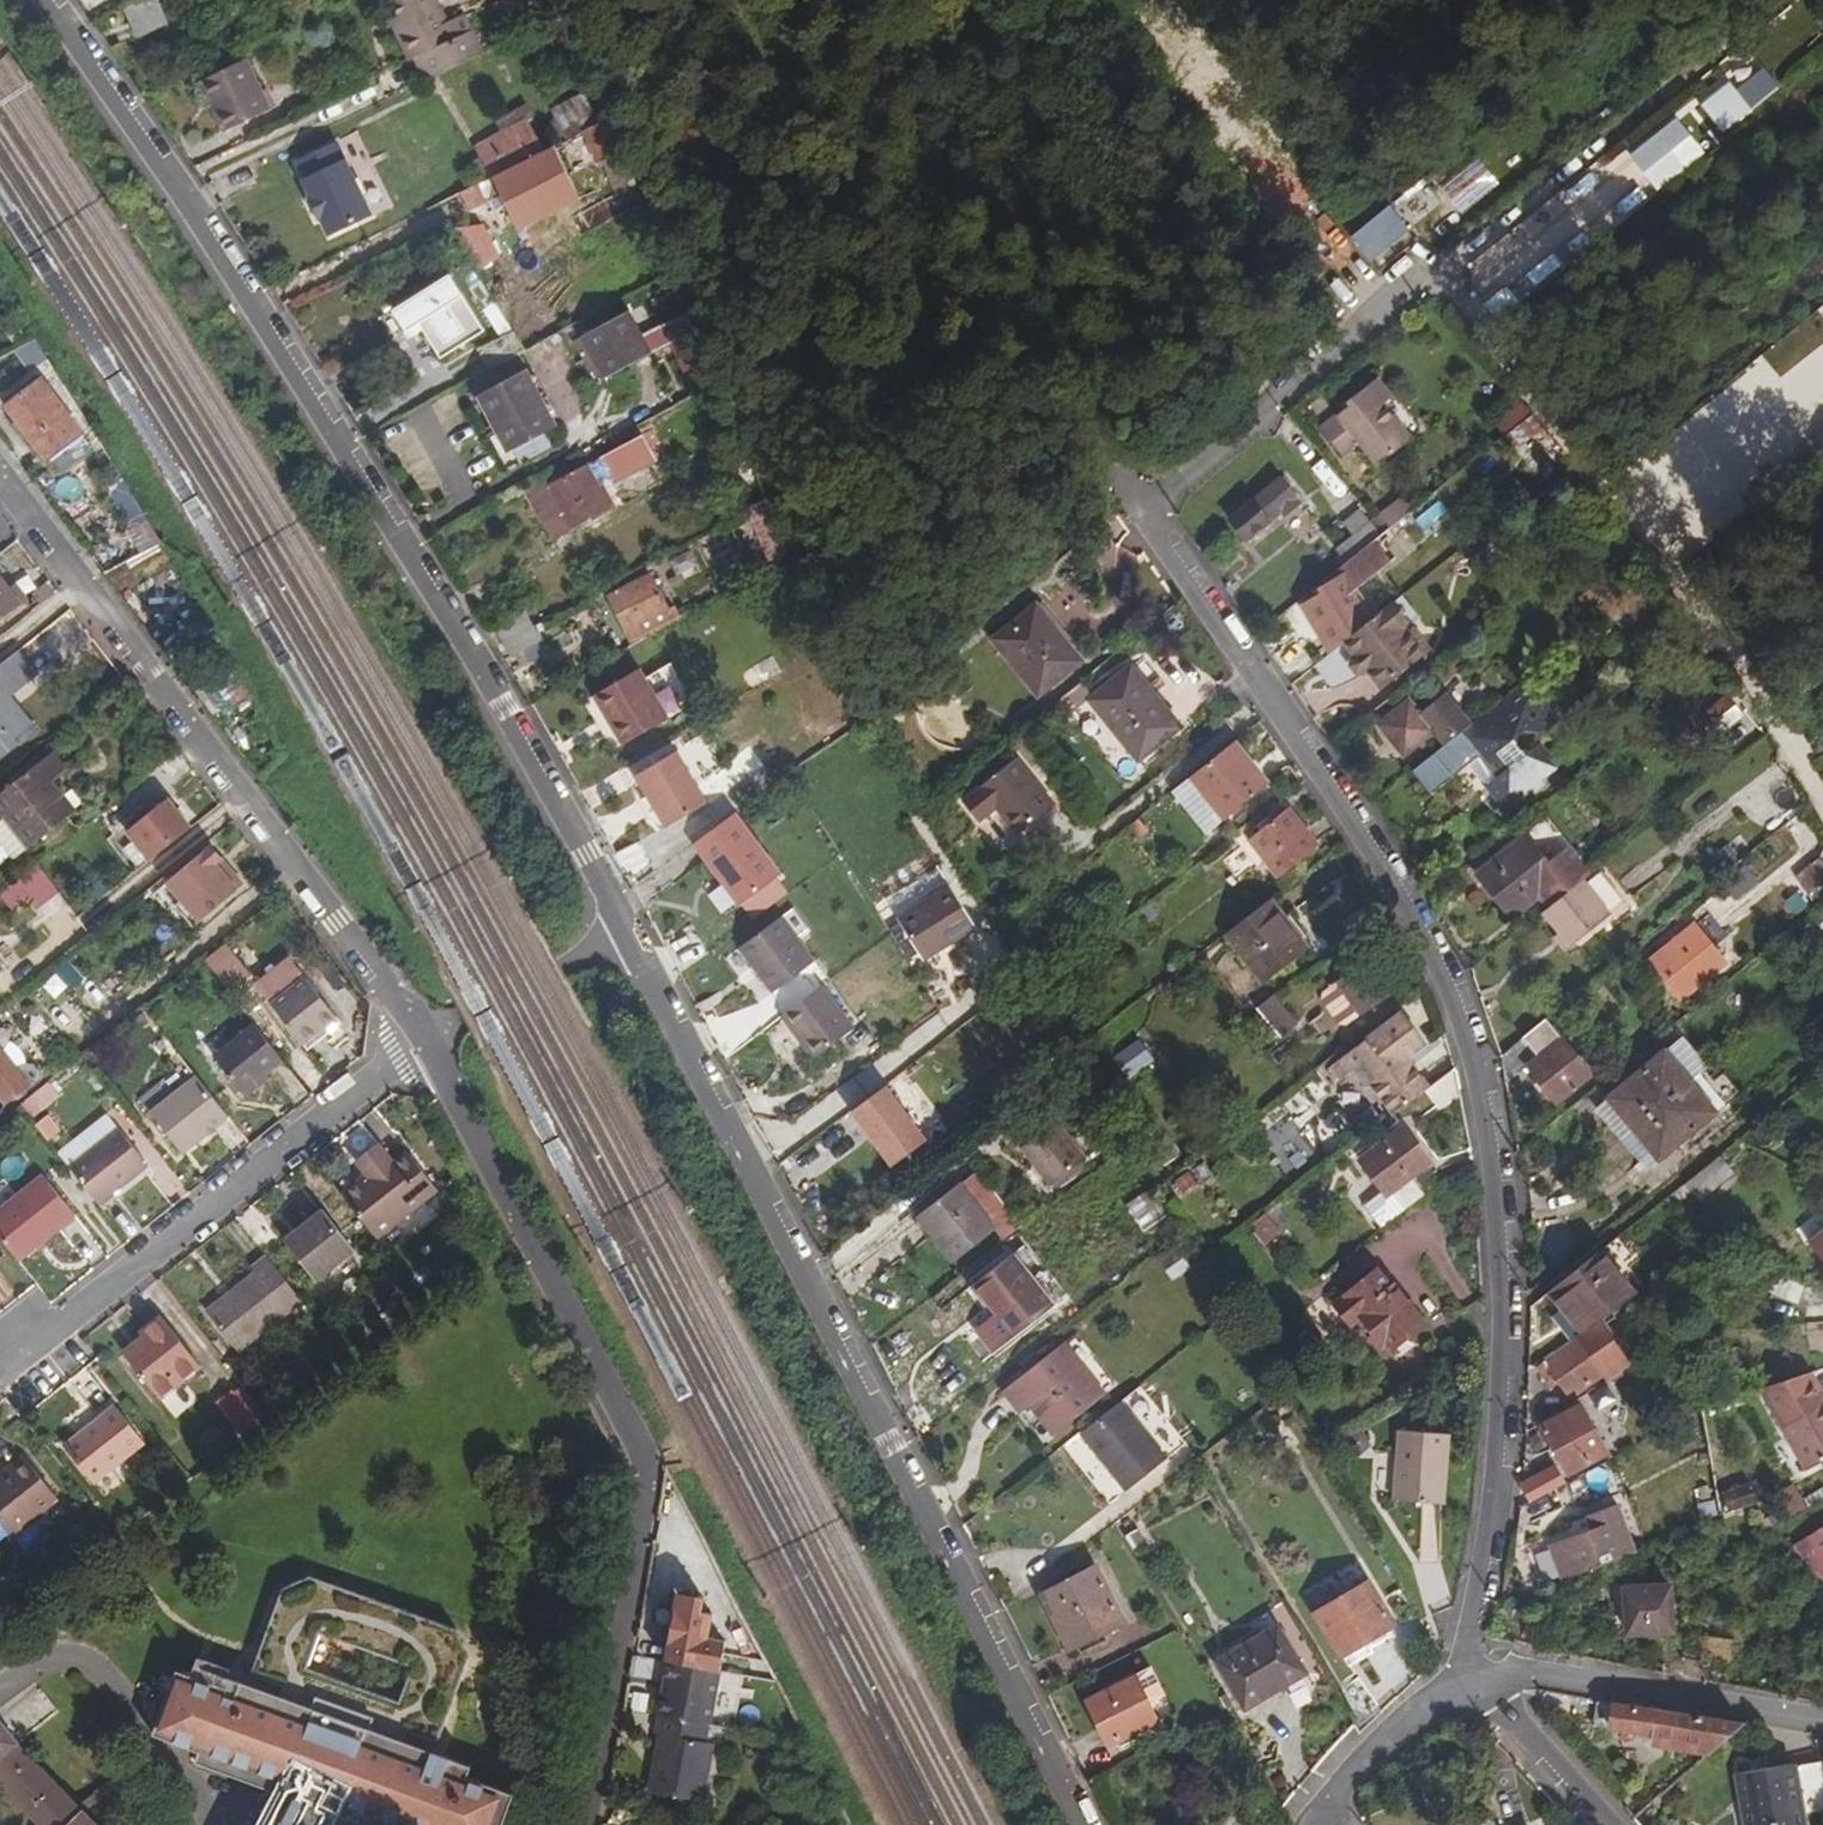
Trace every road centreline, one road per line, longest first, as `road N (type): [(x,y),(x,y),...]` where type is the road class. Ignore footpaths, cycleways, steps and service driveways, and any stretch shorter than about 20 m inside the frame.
road 1 (residential): [(1464,1682),(1500,1507),(1510,1314),(1498,1152),(1467,1014),(1386,859),(1148,512),(1436,270),(1641,120)]
road 2 (residential): [(51,0),(509,706),(631,935)]
road 3 (residential): [(631,935),(1088,1824)]
road 4 (residential): [(427,1046),(646,1463),(648,1494),(588,1824)]
road 5 (residential): [(0,489),(427,1046)]
road 6 (residential): [(427,1046),(399,1059),(34,1346)]
road 7 (residential): [(1822,1723),(1568,1681),(1464,1682)]
road 8 (residential): [(427,1046),(631,935)]
road 9 (residential): [(1608,1824),(1501,1705),(1464,1682)]
road 10 (residential): [(1326,1801),(1373,1751),(1464,1682)]

